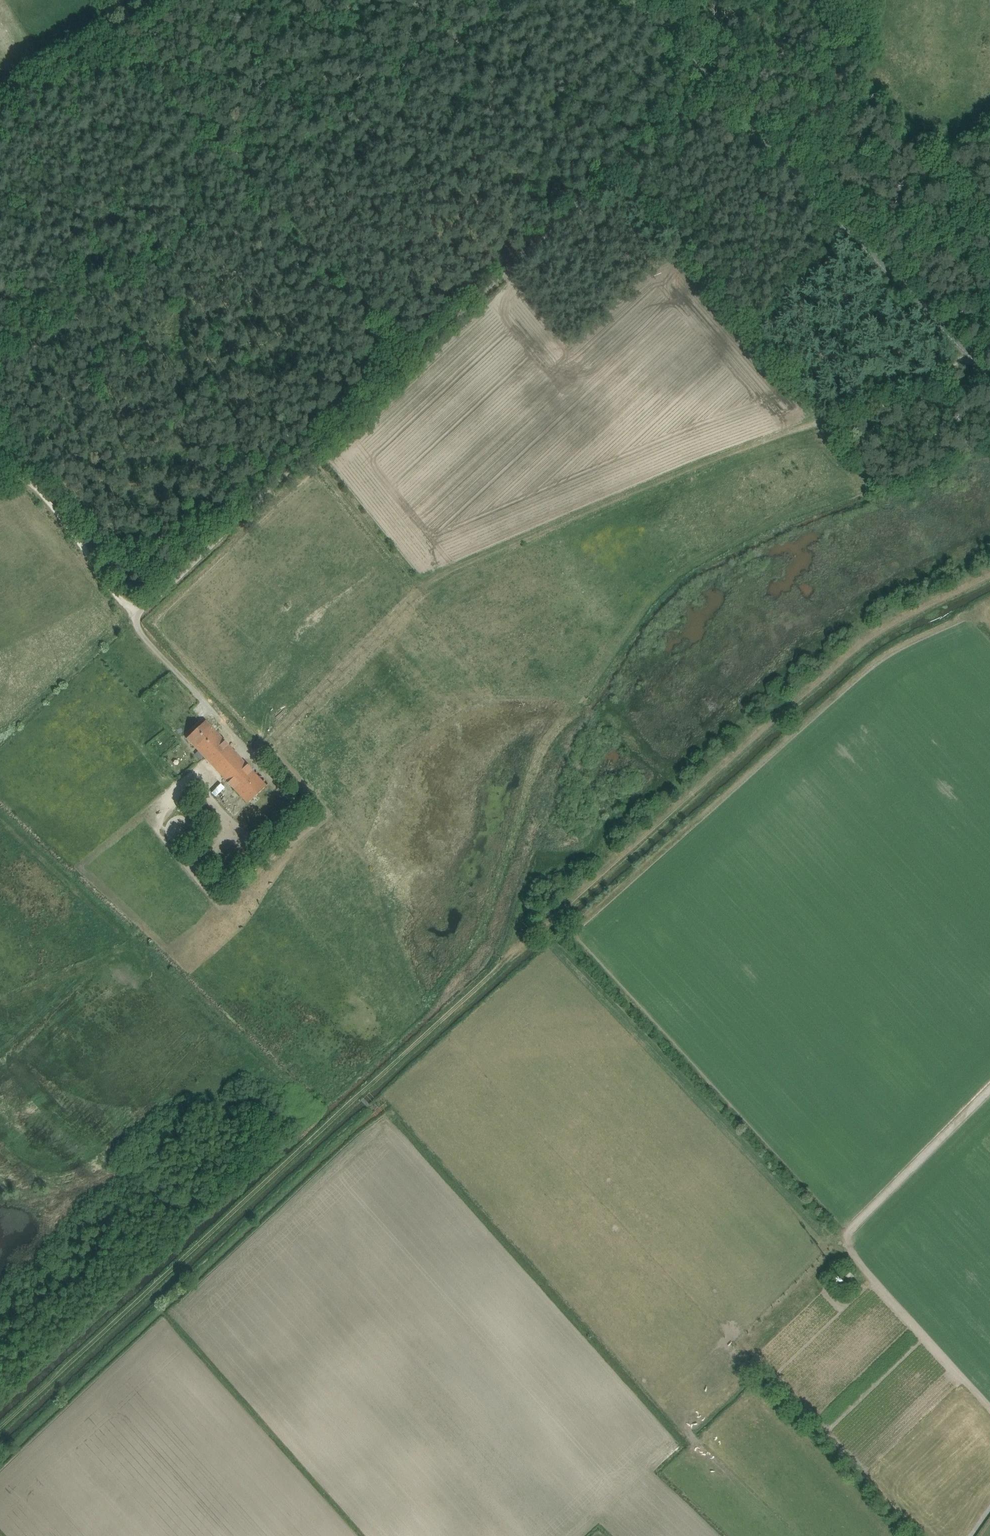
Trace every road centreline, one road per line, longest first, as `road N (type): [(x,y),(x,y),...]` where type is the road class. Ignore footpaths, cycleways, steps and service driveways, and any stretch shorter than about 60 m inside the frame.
road 1 (unclassified): [(134,615),(709,83)]
road 2 (track): [(865,395),(829,425),(761,444),(443,575),(261,750)]
road 3 (tertiary): [(989,369),(709,83)]
road 4 (track): [(0,475),(29,480),(134,615)]
road 5 (track): [(865,395),(989,348)]

